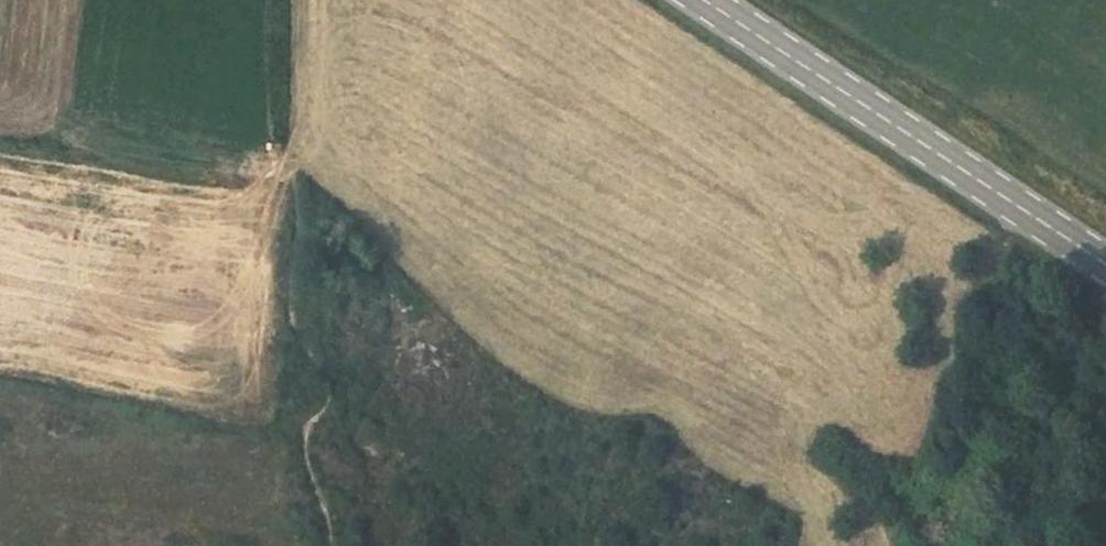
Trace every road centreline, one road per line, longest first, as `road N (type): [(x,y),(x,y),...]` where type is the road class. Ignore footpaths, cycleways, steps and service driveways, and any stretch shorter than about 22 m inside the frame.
road 1 (secondary): [(706,0),(1105,265)]

